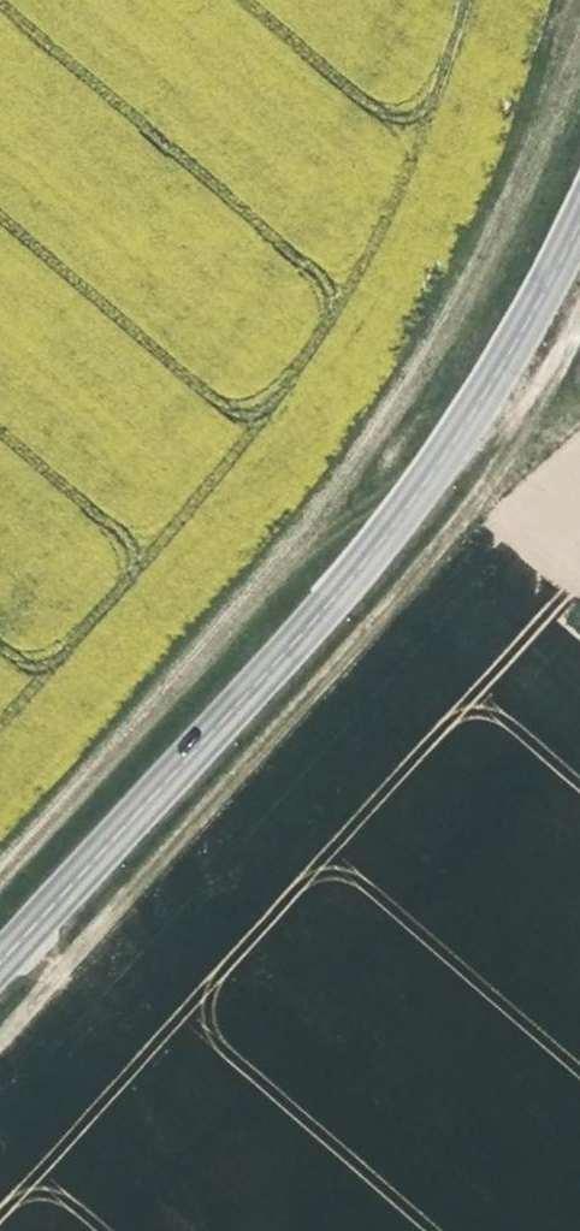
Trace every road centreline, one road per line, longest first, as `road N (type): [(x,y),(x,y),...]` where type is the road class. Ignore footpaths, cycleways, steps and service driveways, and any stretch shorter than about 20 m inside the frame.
road 1 (track): [(579,63),(513,220),(347,490),(0,865)]
road 2 (secondary): [(0,958),(318,613),(430,477),(526,331),(579,219)]
road 3 (track): [(0,1043),(479,502),(579,324)]

